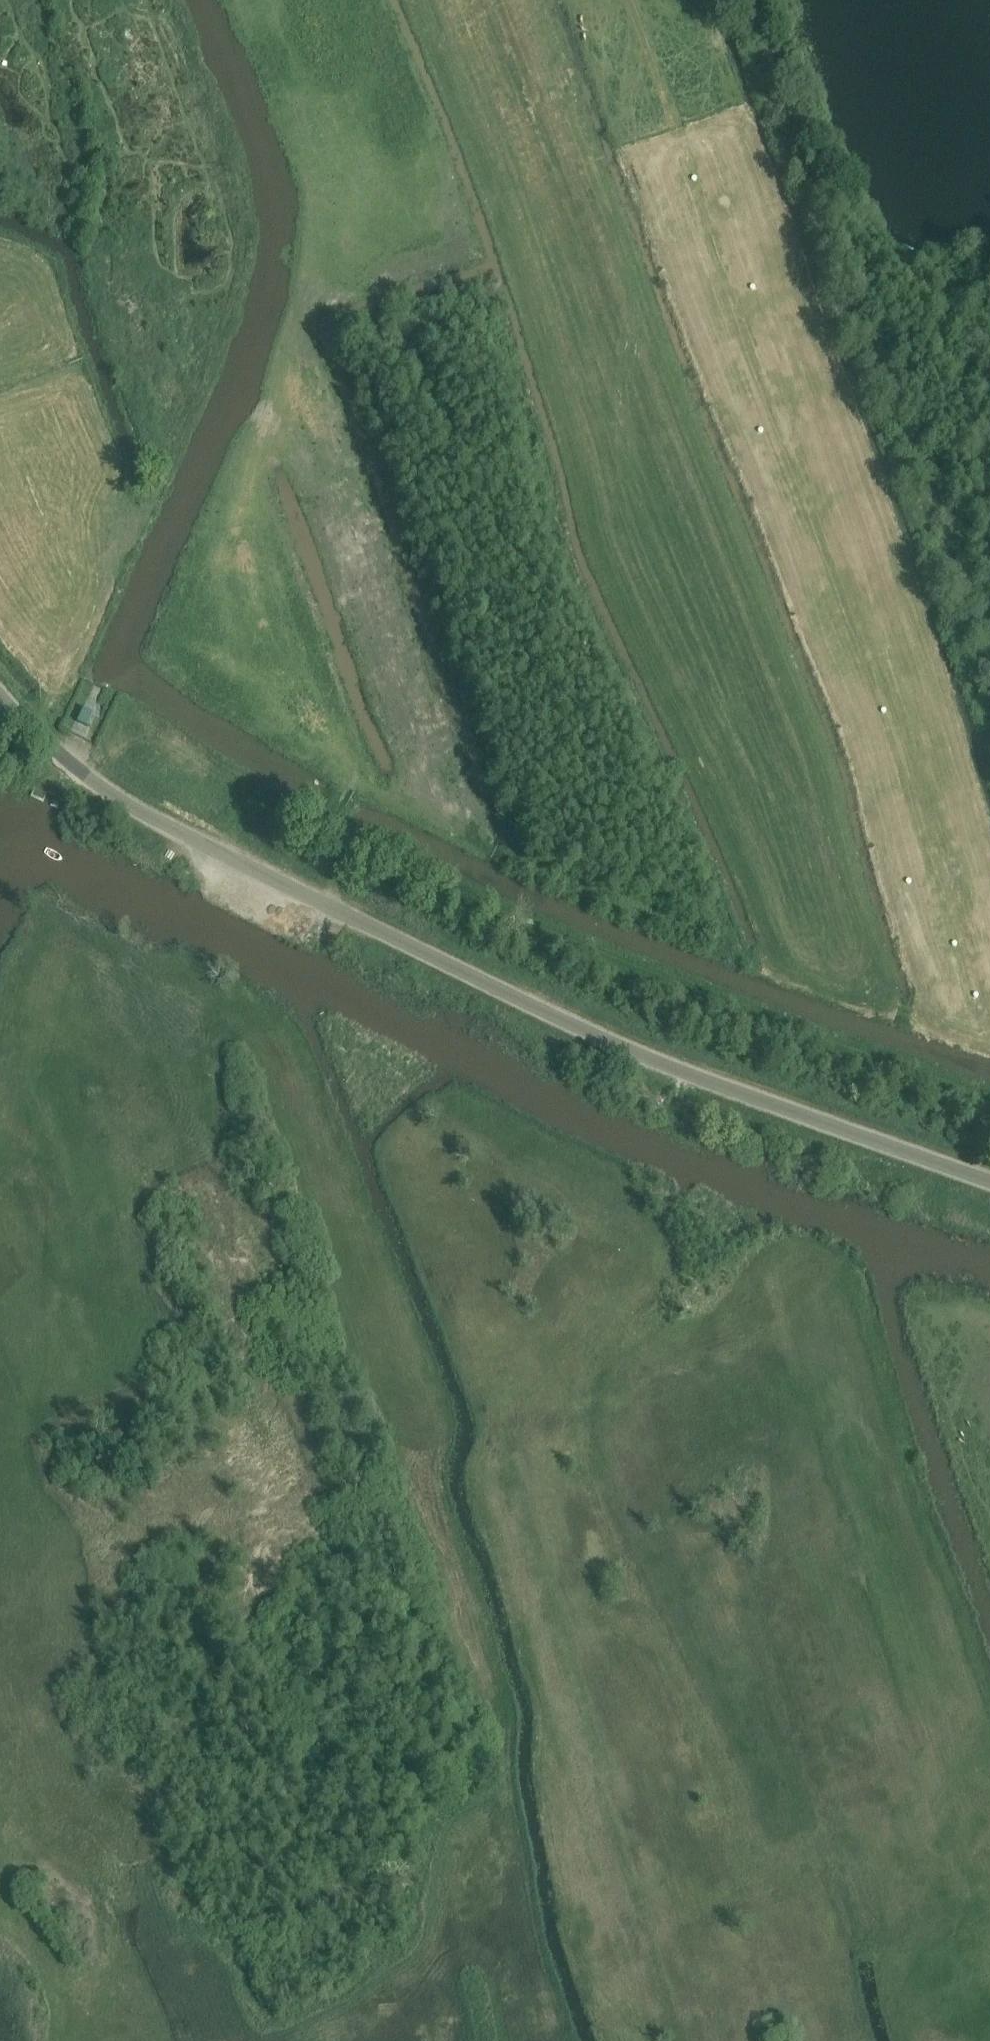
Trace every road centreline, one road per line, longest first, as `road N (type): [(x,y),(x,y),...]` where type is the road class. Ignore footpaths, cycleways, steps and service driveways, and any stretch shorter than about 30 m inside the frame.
road 1 (unclassified): [(989,1182),(717,1085),(414,949),(119,799),(0,696)]

